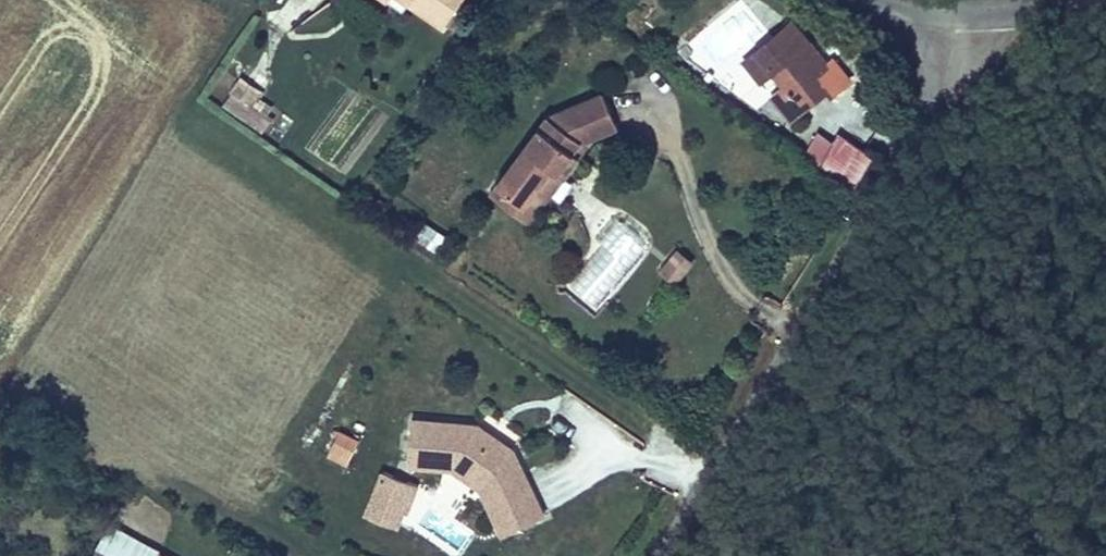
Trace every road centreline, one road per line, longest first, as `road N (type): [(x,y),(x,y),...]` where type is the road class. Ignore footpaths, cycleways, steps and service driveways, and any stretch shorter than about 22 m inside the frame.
road 1 (tertiary): [(662,555),(912,150),(953,56),(957,11)]

